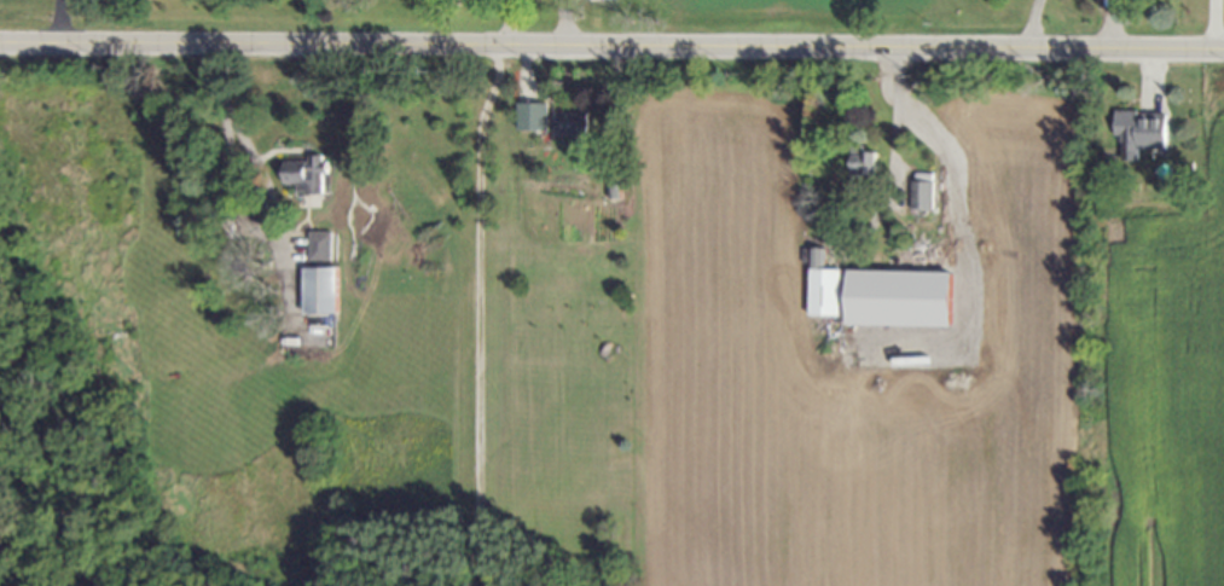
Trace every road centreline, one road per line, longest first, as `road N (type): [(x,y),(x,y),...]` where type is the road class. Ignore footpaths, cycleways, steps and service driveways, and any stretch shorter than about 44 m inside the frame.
road 1 (secondary): [(0,50),(1223,57)]

